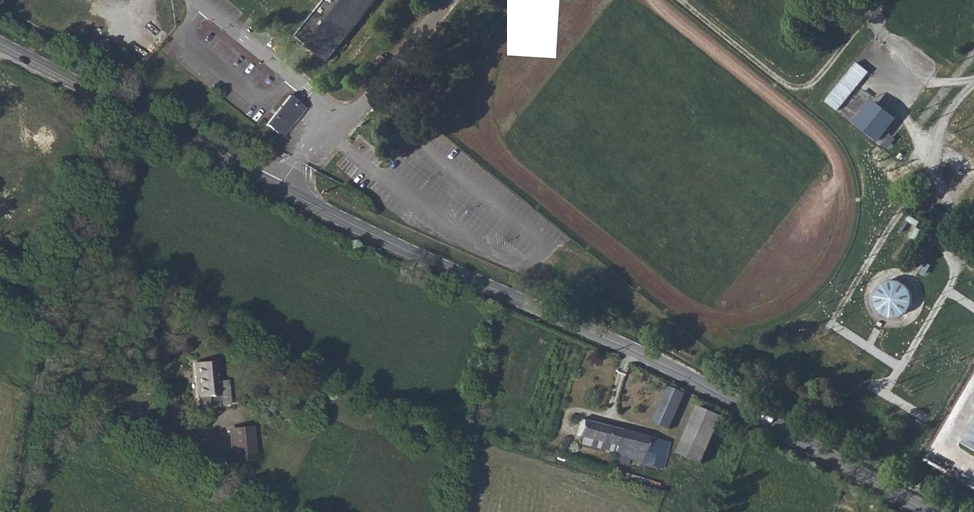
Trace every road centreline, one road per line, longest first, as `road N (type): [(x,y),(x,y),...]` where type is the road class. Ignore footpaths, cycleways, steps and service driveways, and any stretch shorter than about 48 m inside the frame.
road 1 (secondary): [(0,45),(751,414),(924,511)]
road 2 (track): [(10,511),(126,105)]

